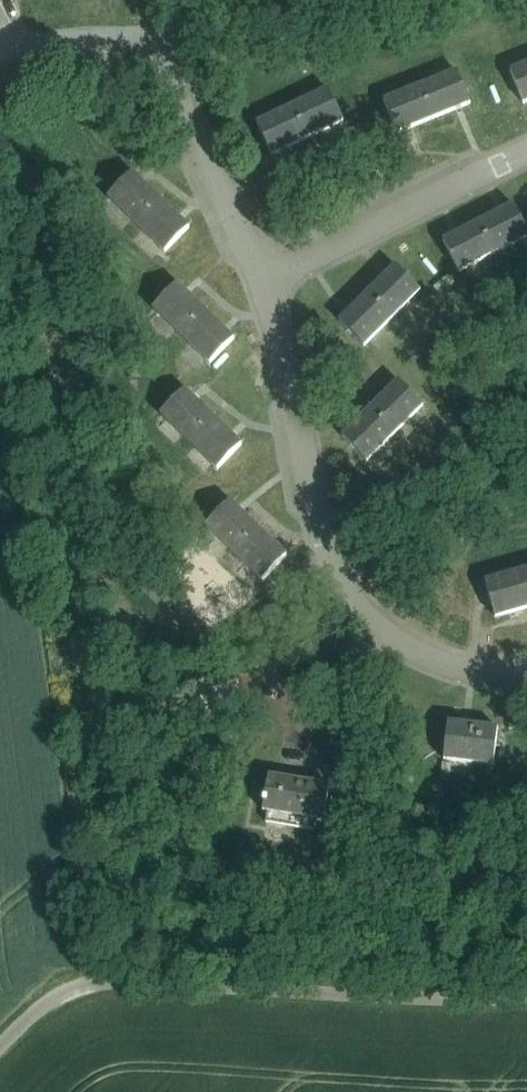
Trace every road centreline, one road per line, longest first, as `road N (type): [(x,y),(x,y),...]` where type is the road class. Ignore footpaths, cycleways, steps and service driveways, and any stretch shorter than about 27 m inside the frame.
road 1 (track): [(526,1007),(106,991),(58,1004),(0,1064)]
road 2 (residential): [(526,672),(437,661),(375,624),(347,595),(323,537),(262,283)]
road 3 (residential): [(262,283),(172,76),(176,0)]
road 4 (residential): [(262,283),(526,152)]

